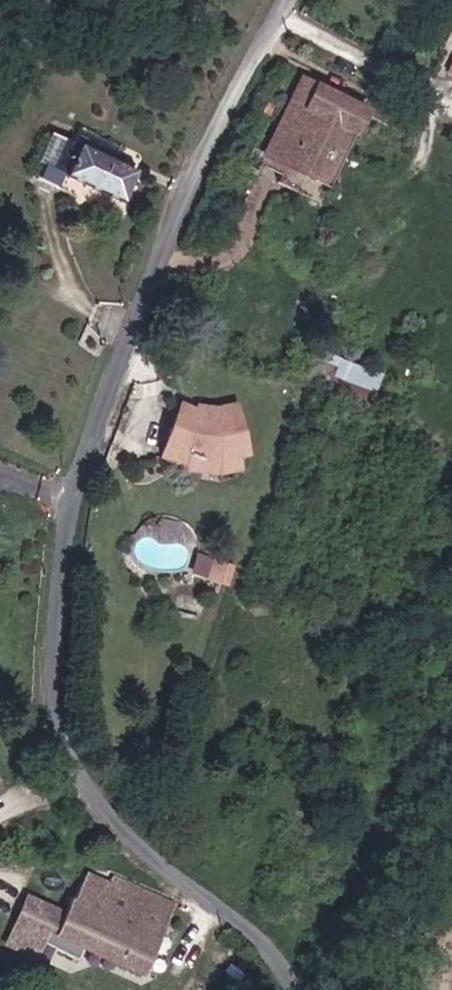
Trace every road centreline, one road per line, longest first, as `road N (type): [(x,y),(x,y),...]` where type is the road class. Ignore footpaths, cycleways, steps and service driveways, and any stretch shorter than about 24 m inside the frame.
road 1 (unclassified): [(307,989),(291,958),(90,791),(67,746),(60,695),(65,556),(79,485),(215,145),(295,0)]

